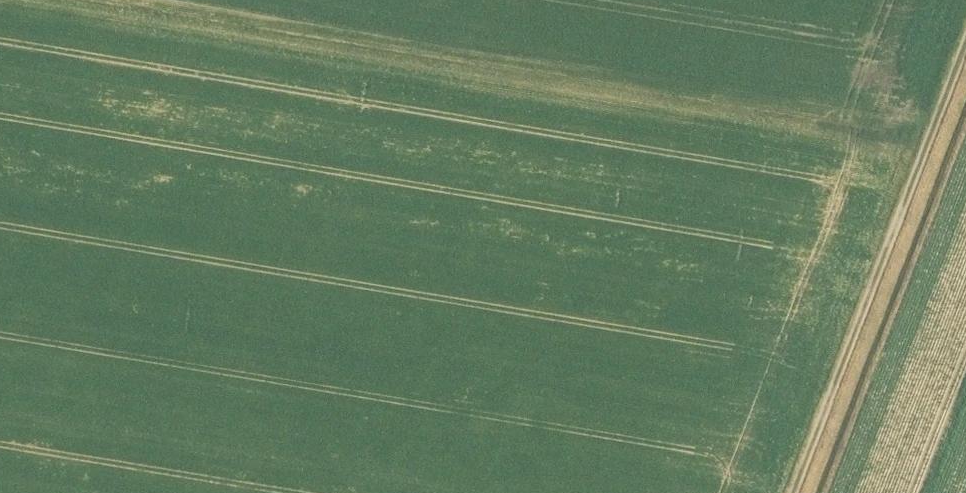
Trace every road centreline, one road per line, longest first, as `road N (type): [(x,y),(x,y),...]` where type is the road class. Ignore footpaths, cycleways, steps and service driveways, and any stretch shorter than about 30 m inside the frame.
road 1 (track): [(807,492),(965,78)]

